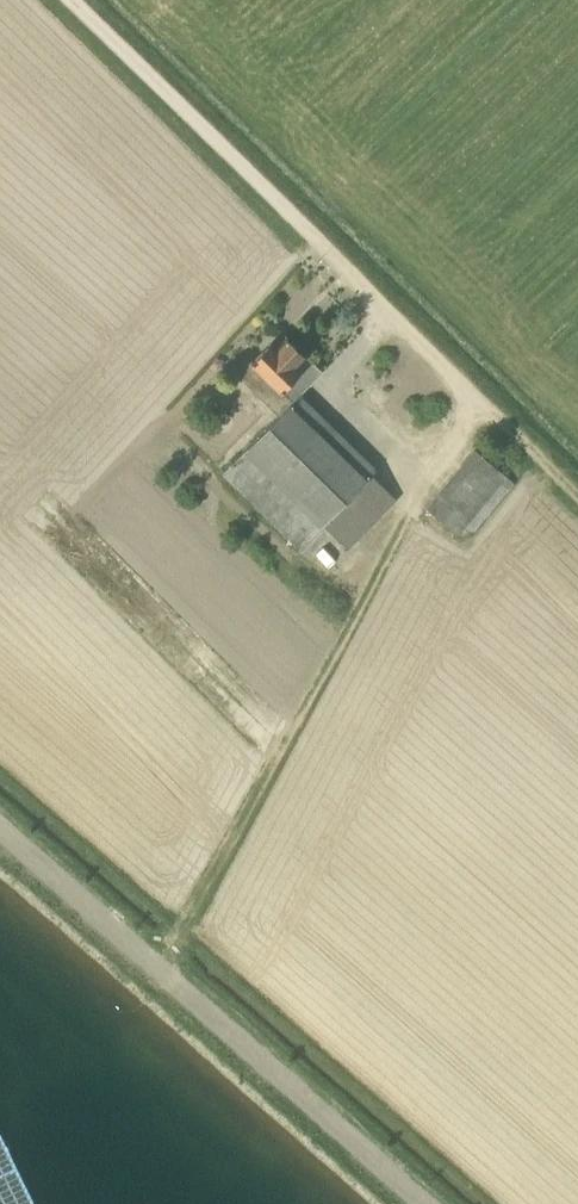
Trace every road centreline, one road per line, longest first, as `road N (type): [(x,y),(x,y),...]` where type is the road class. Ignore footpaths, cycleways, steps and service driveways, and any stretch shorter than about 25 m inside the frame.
road 1 (track): [(174,944),(428,477),(487,409),(577,498)]
road 2 (unclassified): [(69,0),(487,409)]
road 3 (unclassified): [(0,825),(427,1203)]

